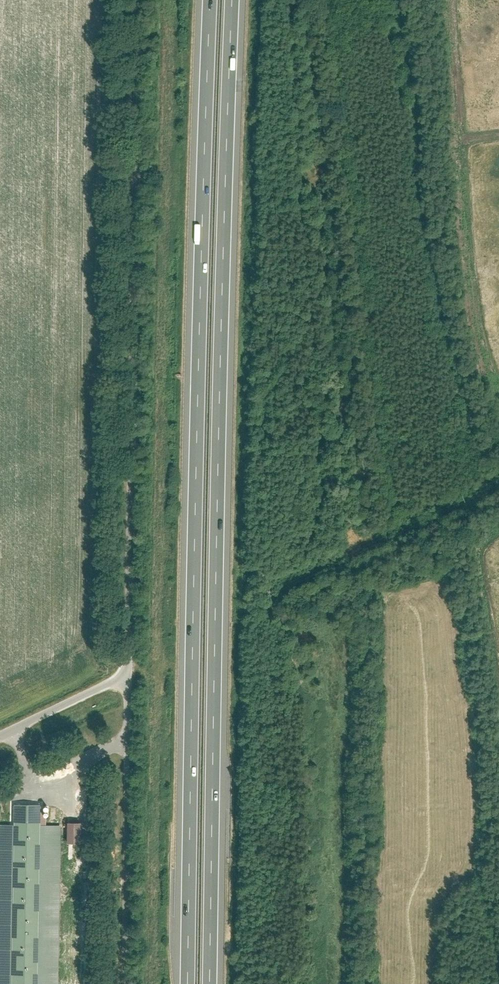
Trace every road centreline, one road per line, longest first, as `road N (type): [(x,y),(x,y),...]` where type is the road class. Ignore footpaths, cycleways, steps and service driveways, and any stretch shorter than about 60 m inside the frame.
road 1 (motorway): [(211,983),(233,0)]
road 2 (motorway): [(210,0),(188,983)]
road 3 (residential): [(0,736),(129,673),(132,0)]
road 4 (track): [(129,673),(127,983)]
road 5 (track): [(498,497),(273,604)]

